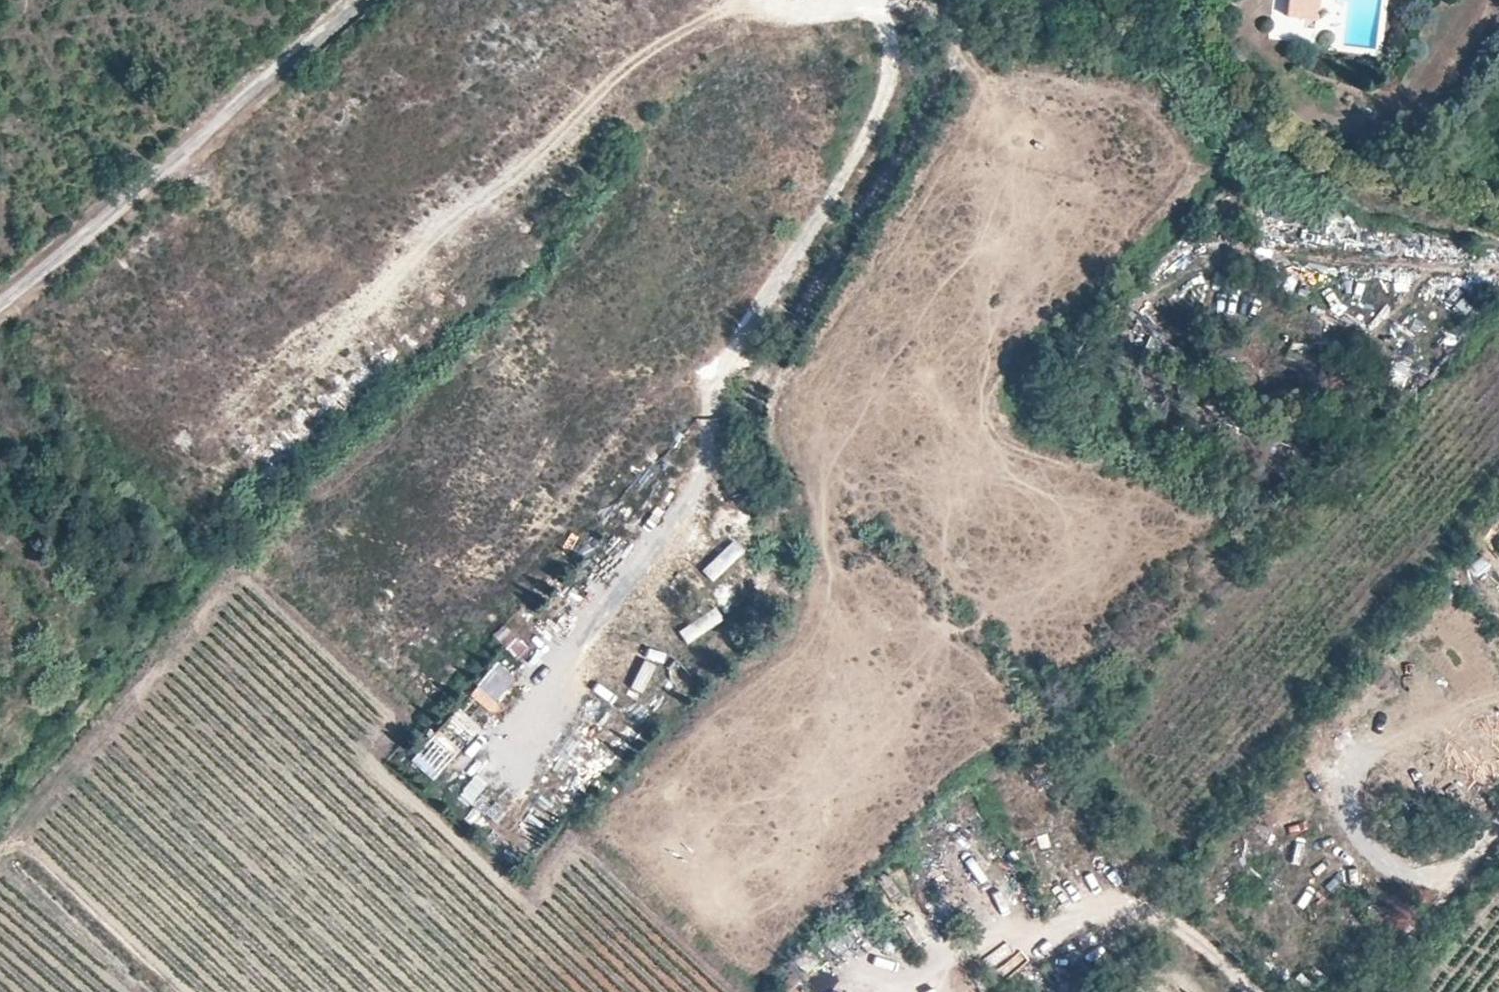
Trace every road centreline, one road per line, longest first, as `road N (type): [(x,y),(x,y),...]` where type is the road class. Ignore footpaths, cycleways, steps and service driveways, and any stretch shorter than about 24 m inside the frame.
road 1 (unclassified): [(365,0),(0,300)]

